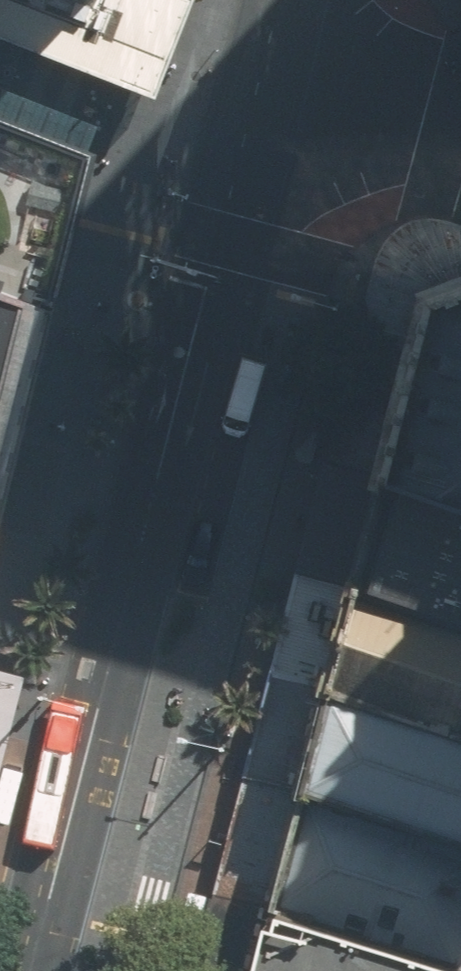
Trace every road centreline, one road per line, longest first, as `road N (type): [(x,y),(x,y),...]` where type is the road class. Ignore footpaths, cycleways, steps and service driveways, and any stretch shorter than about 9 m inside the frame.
road 1 (tertiary): [(34,970),(257,114)]
road 2 (tertiary): [(460,137),(368,114),(257,114)]

